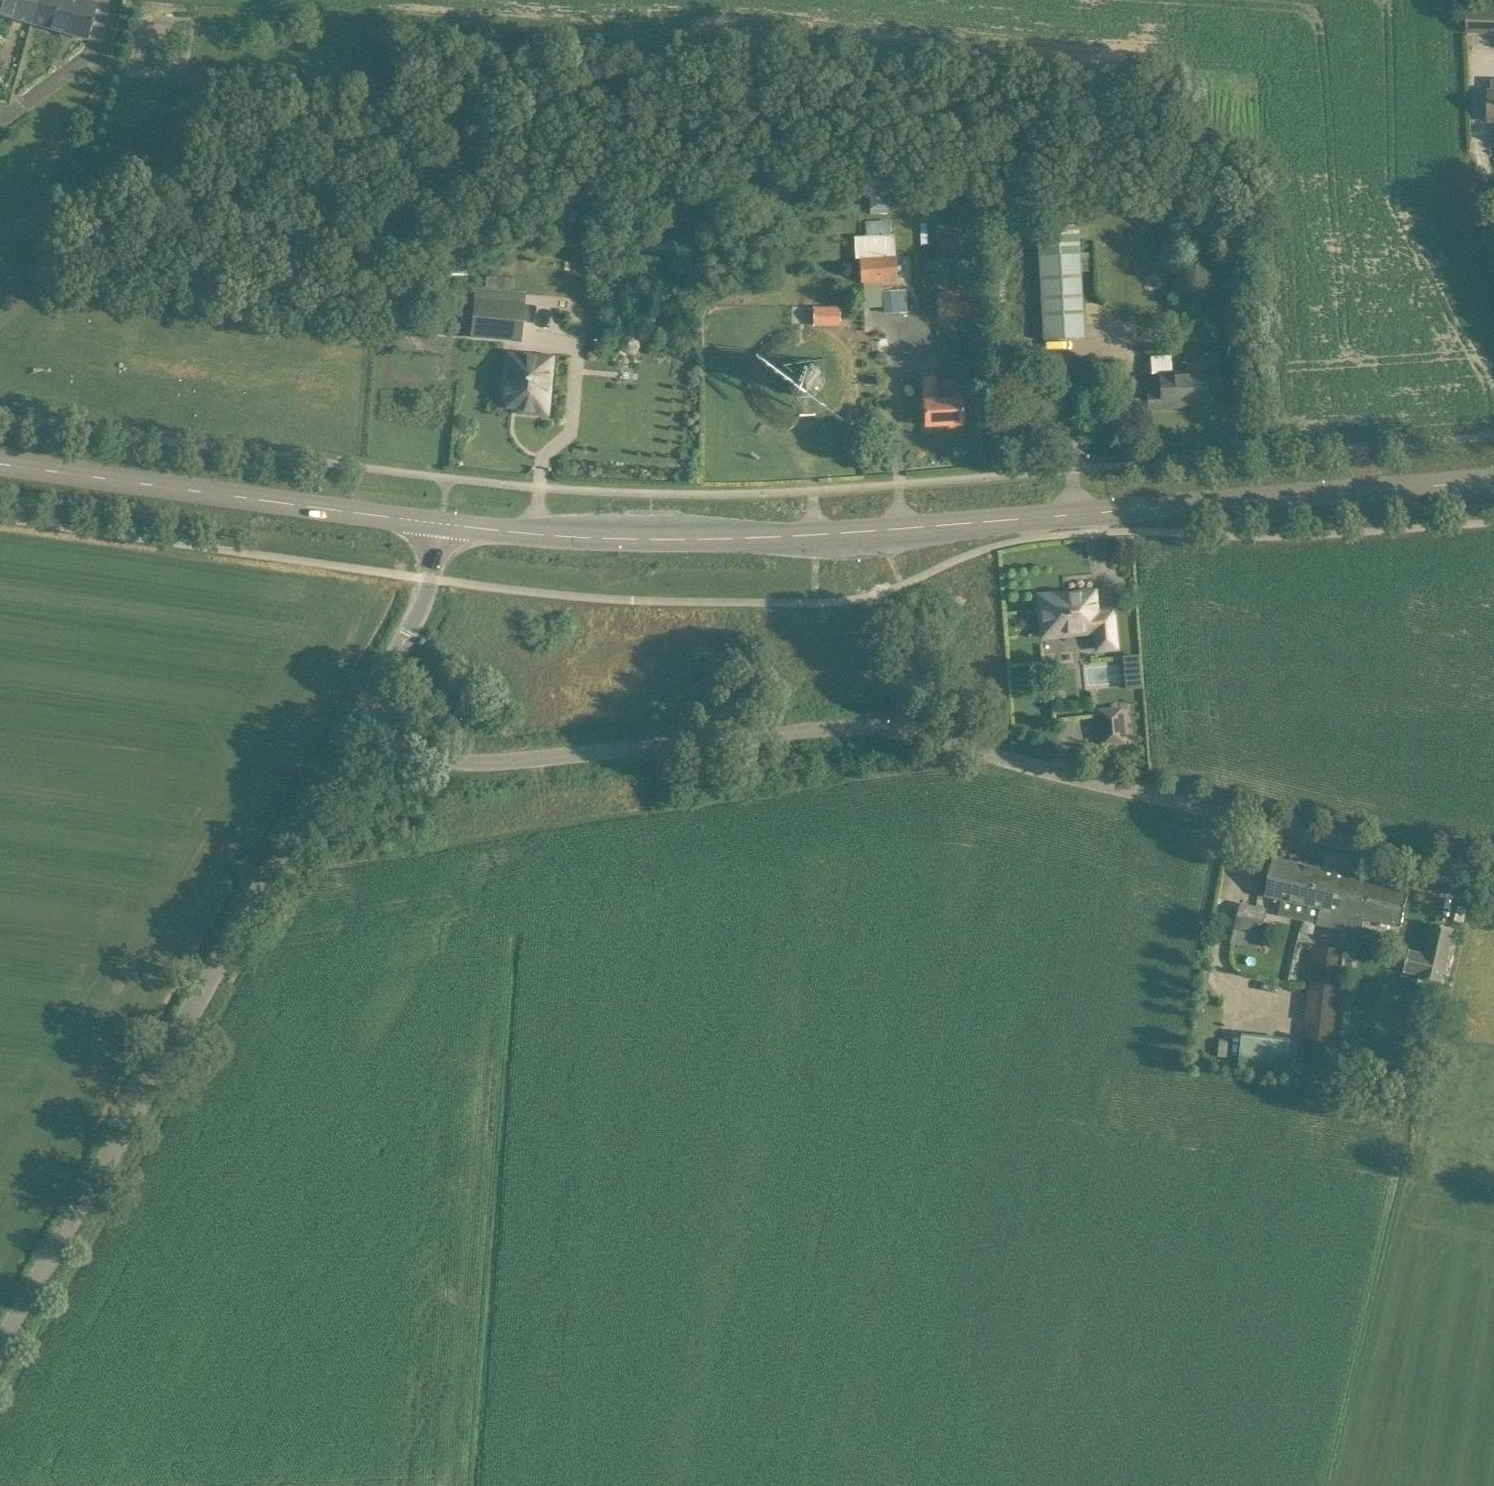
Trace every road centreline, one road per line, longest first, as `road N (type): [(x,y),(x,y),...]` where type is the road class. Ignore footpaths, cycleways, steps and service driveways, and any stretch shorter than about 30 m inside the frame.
road 1 (unclassified): [(1493,875),(886,731),(487,770),(423,748),(370,704)]
road 2 (unclassified): [(0,1349),(370,704)]
road 3 (secondary): [(937,526),(1493,483)]
road 4 (secondary): [(937,526),(660,540),(438,523)]
road 5 (secondary): [(438,523),(0,463)]
road 6 (unclassified): [(370,704),(430,580),(438,523)]

